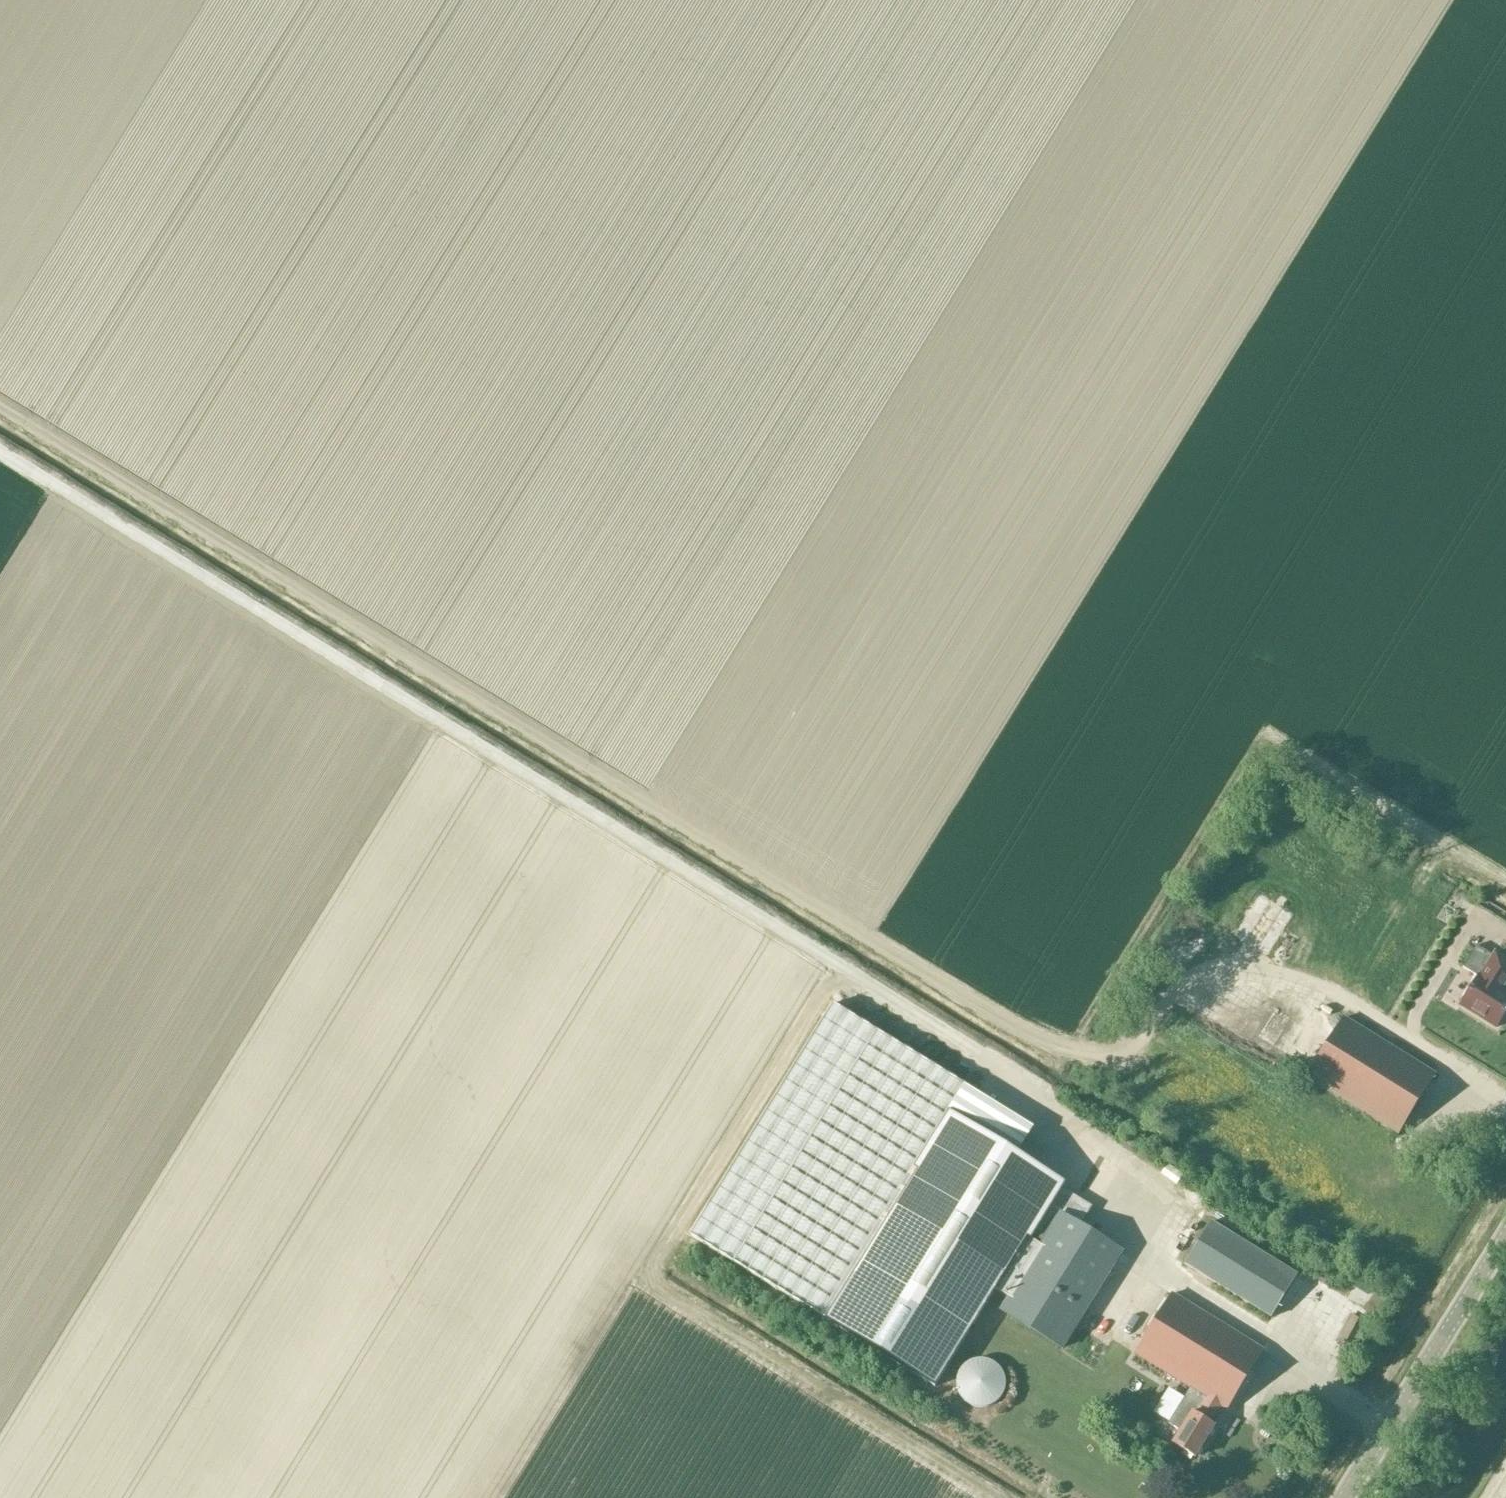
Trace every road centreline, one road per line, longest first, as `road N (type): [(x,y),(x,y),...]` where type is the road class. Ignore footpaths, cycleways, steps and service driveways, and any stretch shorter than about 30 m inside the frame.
road 1 (unclassified): [(1343,1497),(1505,1235)]

